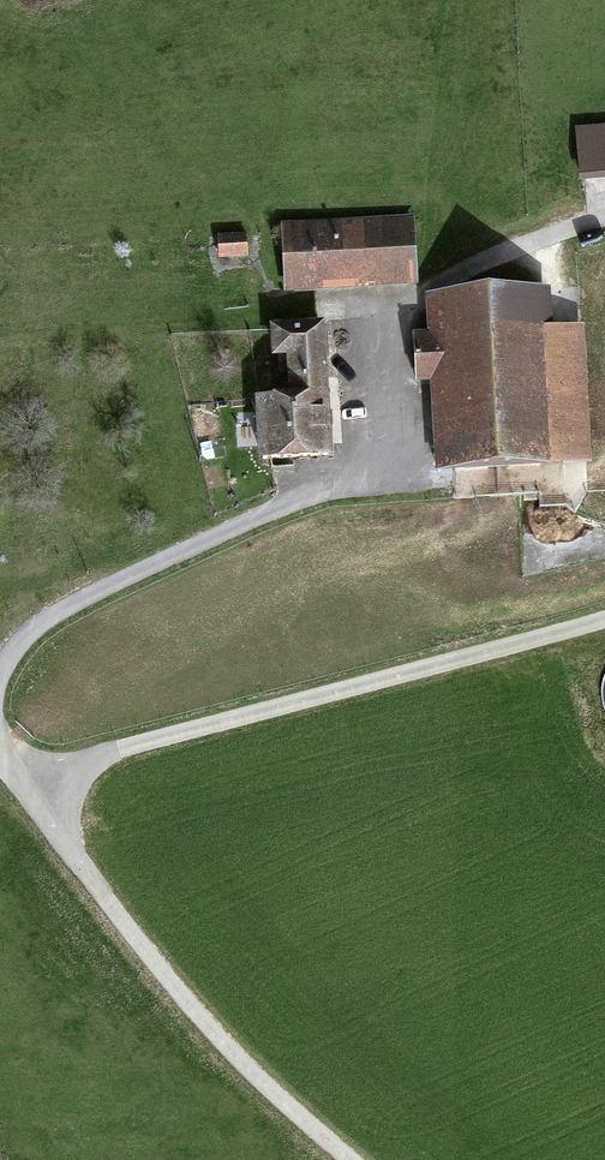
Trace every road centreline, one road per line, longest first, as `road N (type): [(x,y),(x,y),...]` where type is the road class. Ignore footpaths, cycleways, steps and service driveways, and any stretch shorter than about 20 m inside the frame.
road 1 (track): [(604,223),(470,277),(373,333),(326,489),(33,625),(0,664)]
road 2 (track): [(30,798),(103,754),(604,620)]
road 3 (track): [(345,1159),(199,1022),(0,762)]

